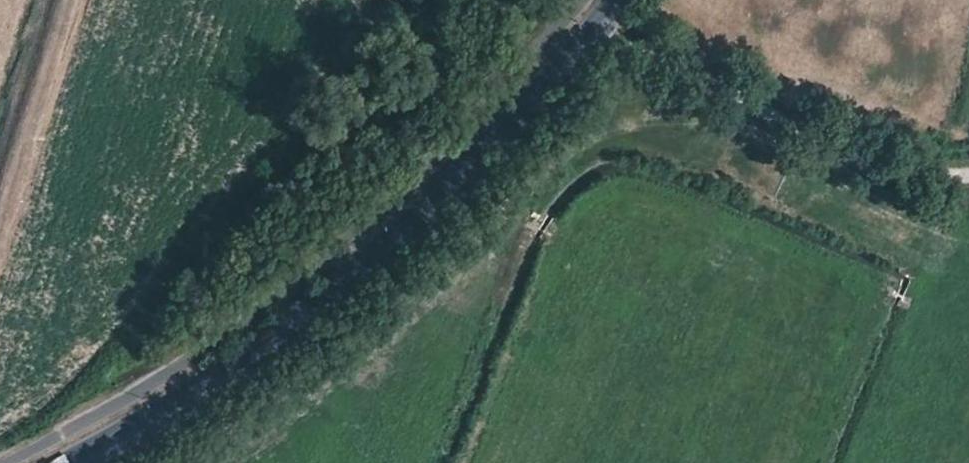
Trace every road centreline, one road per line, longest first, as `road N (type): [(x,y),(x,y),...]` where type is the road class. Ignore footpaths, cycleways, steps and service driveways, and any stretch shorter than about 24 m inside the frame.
road 1 (unclassified): [(63,462),(205,383),(430,208),(609,0)]
road 2 (track): [(968,160),(878,165),(594,23)]

